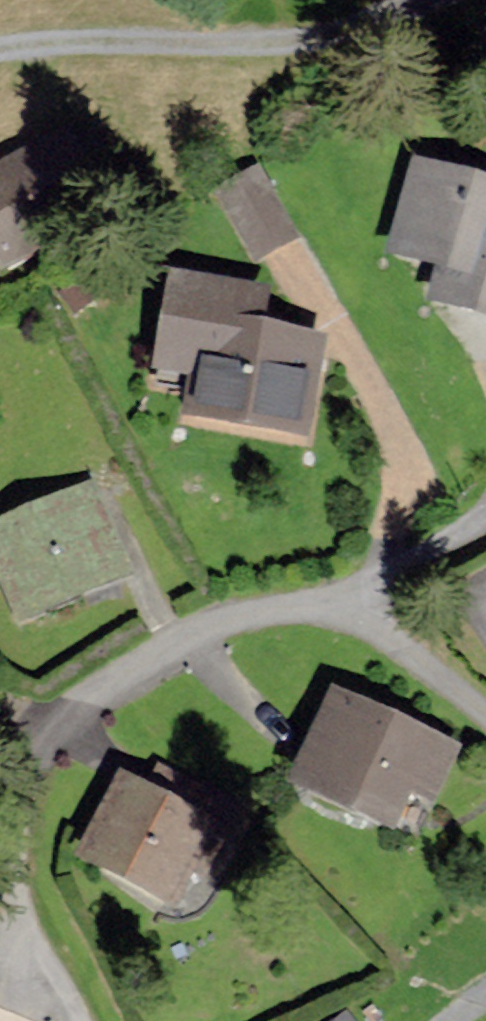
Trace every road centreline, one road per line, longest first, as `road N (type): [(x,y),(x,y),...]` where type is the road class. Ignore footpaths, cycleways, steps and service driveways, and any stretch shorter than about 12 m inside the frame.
road 1 (residential): [(73,1020),(28,939),(10,872),(14,804),(45,731),(220,623),(298,608),(354,616),(485,711)]
road 2 (track): [(440,0),(362,34),(296,43),(64,48),(0,59)]
road 3 (track): [(305,281),(444,541)]
road 4 (track): [(354,616),(431,547),(485,520)]

